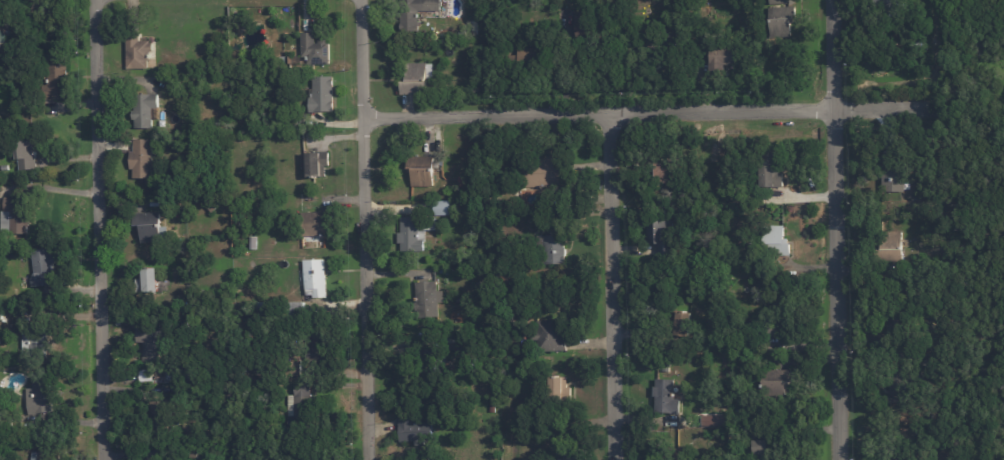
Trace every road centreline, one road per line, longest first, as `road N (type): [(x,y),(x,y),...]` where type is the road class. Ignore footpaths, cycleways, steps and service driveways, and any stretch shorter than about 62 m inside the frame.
road 1 (residential): [(362,114),(929,106)]
road 2 (residential): [(102,459),(93,0)]
road 3 (residential): [(369,459),(361,0)]
road 4 (residential): [(839,459),(833,0)]
road 5 (residential): [(609,110),(615,459)]

